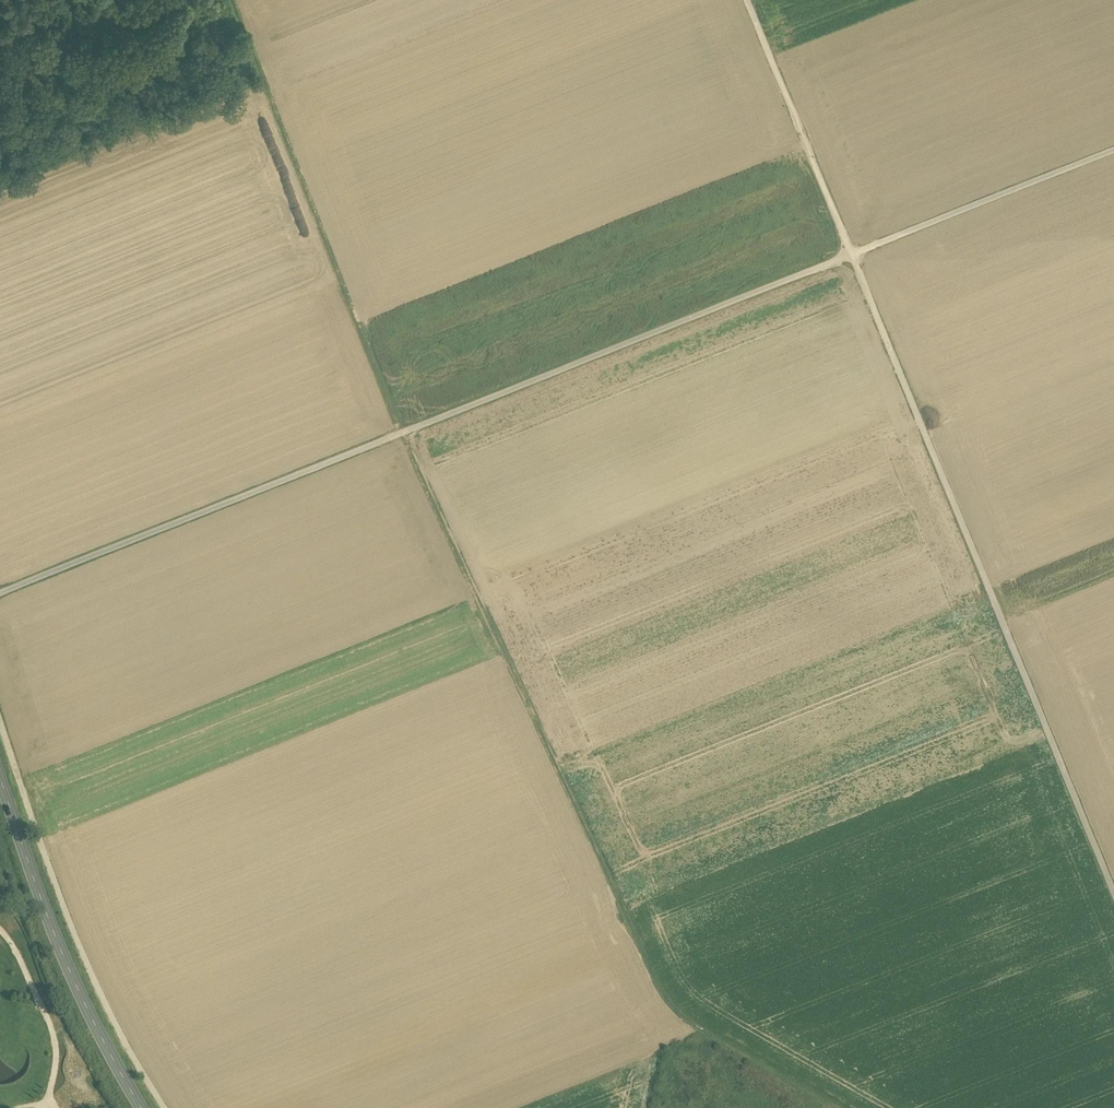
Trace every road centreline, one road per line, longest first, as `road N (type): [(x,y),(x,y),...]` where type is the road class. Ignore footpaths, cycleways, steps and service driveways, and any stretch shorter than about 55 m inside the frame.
road 1 (track): [(401,434),(678,1013),(829,1107)]
road 2 (track): [(1113,894),(851,254)]
road 3 (track): [(851,254),(399,434)]
road 4 (track): [(234,0),(399,434)]
road 5 (track): [(399,434),(0,594)]
road 6 (track): [(0,719),(84,958),(165,1107)]
road 7 (tertiary): [(0,780),(57,945),(141,1107)]
road 8 (track): [(1113,150),(851,254)]
road 9 (track): [(851,254),(747,0)]

